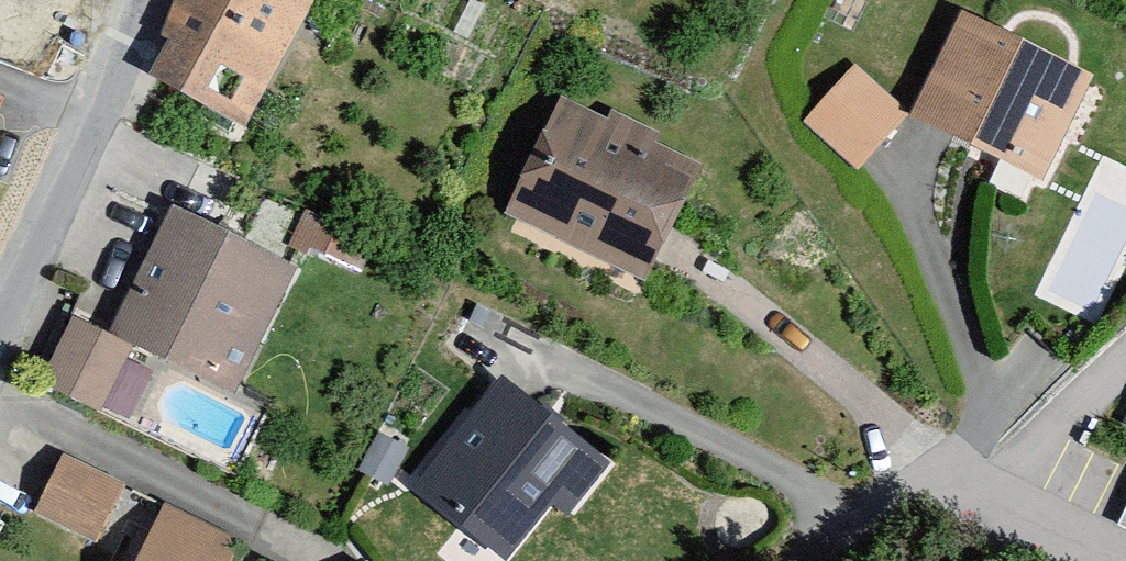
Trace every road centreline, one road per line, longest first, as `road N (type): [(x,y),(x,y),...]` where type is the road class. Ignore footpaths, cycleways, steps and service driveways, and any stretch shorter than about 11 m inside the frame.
road 1 (residential): [(146,0),(0,356)]
road 2 (residential): [(785,560),(905,473)]

